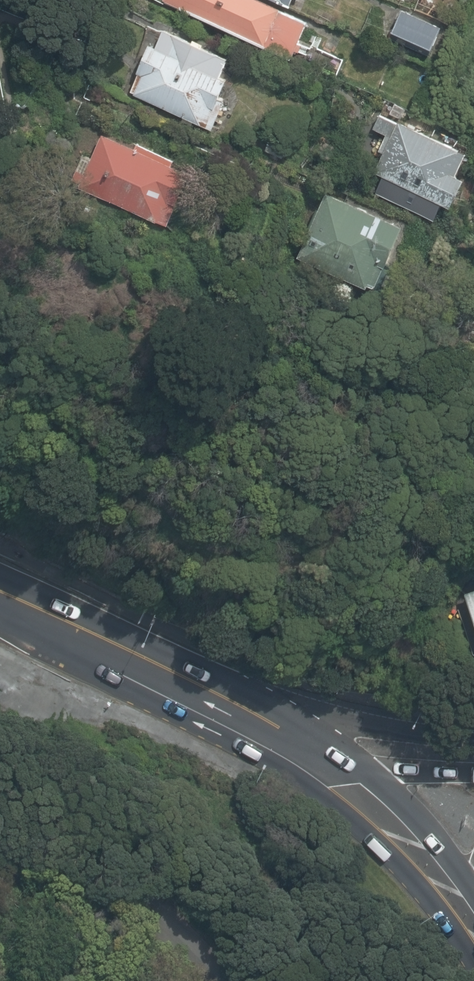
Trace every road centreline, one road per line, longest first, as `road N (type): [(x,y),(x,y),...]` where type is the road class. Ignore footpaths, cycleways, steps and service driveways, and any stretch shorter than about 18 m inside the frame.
road 1 (tertiary): [(212,696),(473,742)]
road 2 (trunk): [(0,594),(212,696)]
road 3 (trunk): [(320,760),(394,829),(473,926)]
road 4 (tertiary): [(473,769),(320,760)]
road 5 (trunk): [(212,696),(320,760)]

